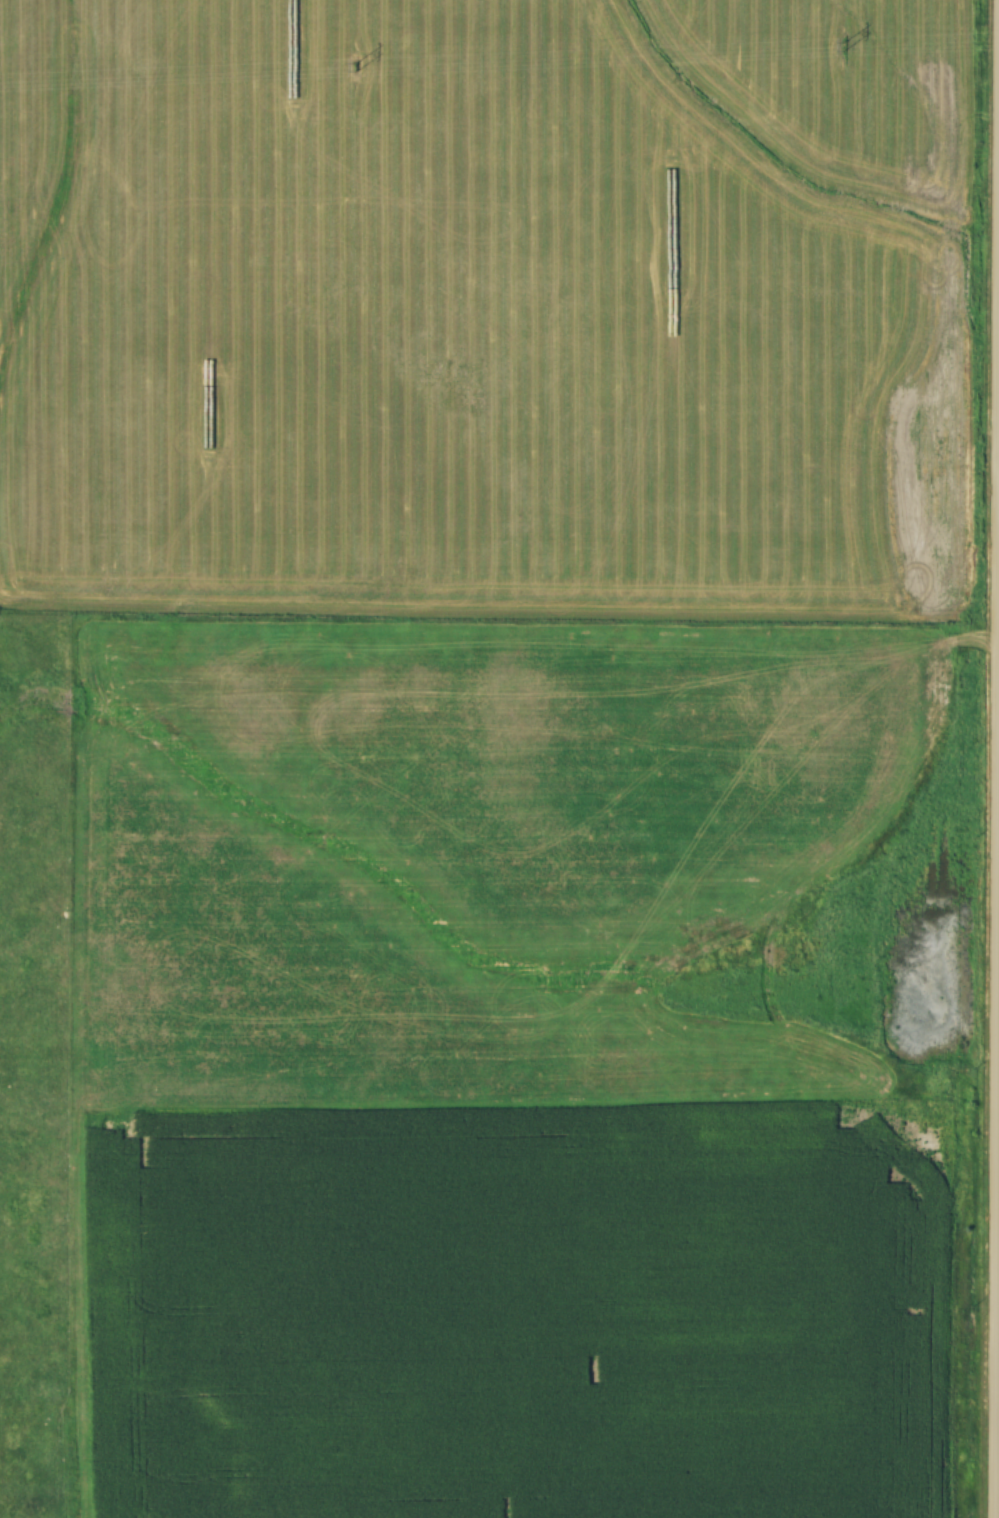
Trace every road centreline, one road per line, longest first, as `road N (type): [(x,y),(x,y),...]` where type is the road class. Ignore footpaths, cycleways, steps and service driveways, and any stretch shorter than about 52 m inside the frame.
road 1 (residential): [(994,1517),(997,0)]

